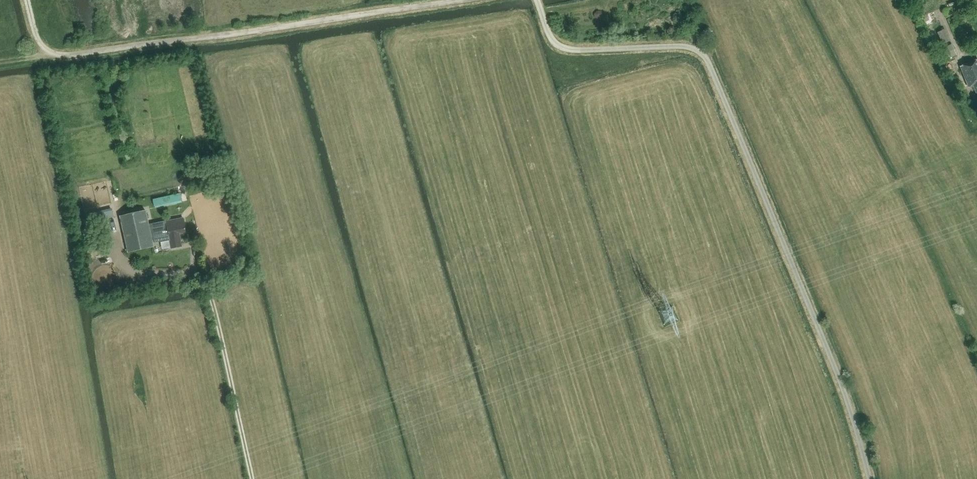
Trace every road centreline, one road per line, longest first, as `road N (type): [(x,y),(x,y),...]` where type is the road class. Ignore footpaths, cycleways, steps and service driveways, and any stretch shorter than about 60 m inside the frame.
road 1 (track): [(459,0),(47,55),(26,0)]

